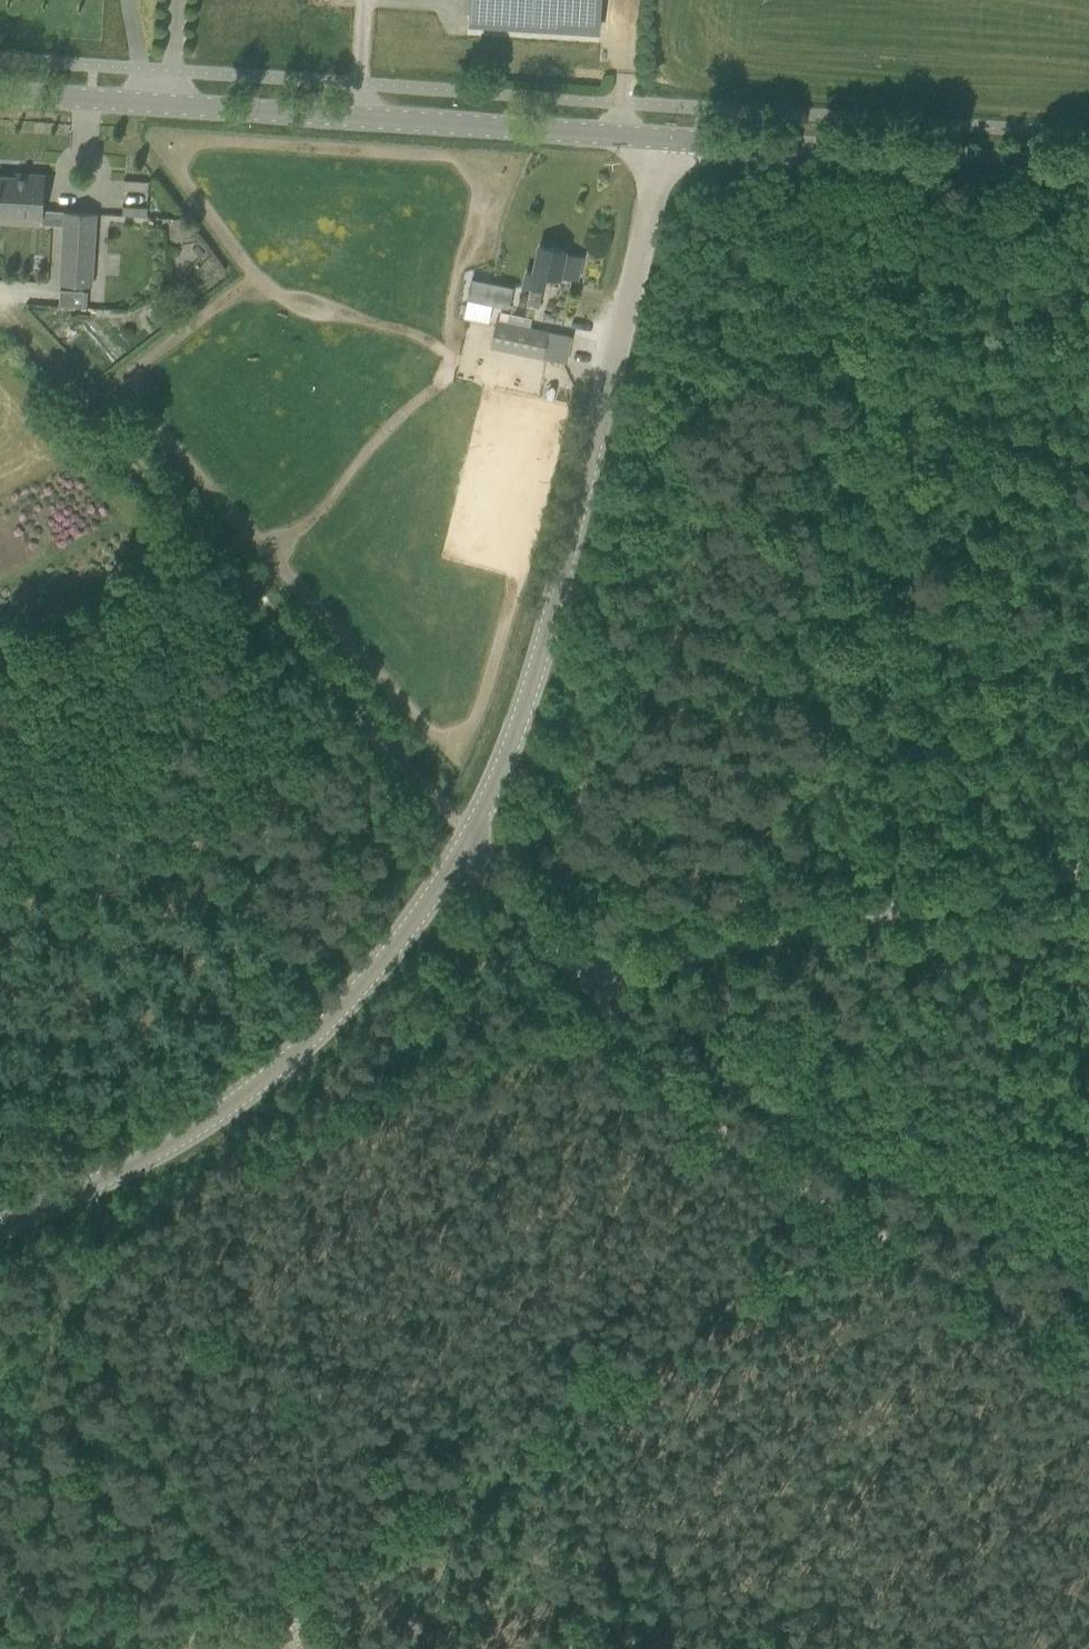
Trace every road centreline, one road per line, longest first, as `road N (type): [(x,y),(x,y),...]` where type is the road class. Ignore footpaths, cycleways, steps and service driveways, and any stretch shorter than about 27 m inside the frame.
road 1 (tertiary): [(458,857),(486,803),(573,532),(665,138)]
road 2 (unclassified): [(458,857),(592,1012),(1088,900)]
road 3 (track): [(458,857),(210,552),(0,317)]
road 4 (tertiary): [(665,138),(0,93)]
road 5 (track): [(592,1012),(699,1112),(859,1222),(1088,1347)]
road 6 (tertiary): [(0,1227),(164,1146),(233,1103),(333,1020),(391,956),(458,857)]
road 7 (track): [(633,1648),(434,1492),(180,1648)]
road 8 (tertiary): [(1088,167),(665,138)]

